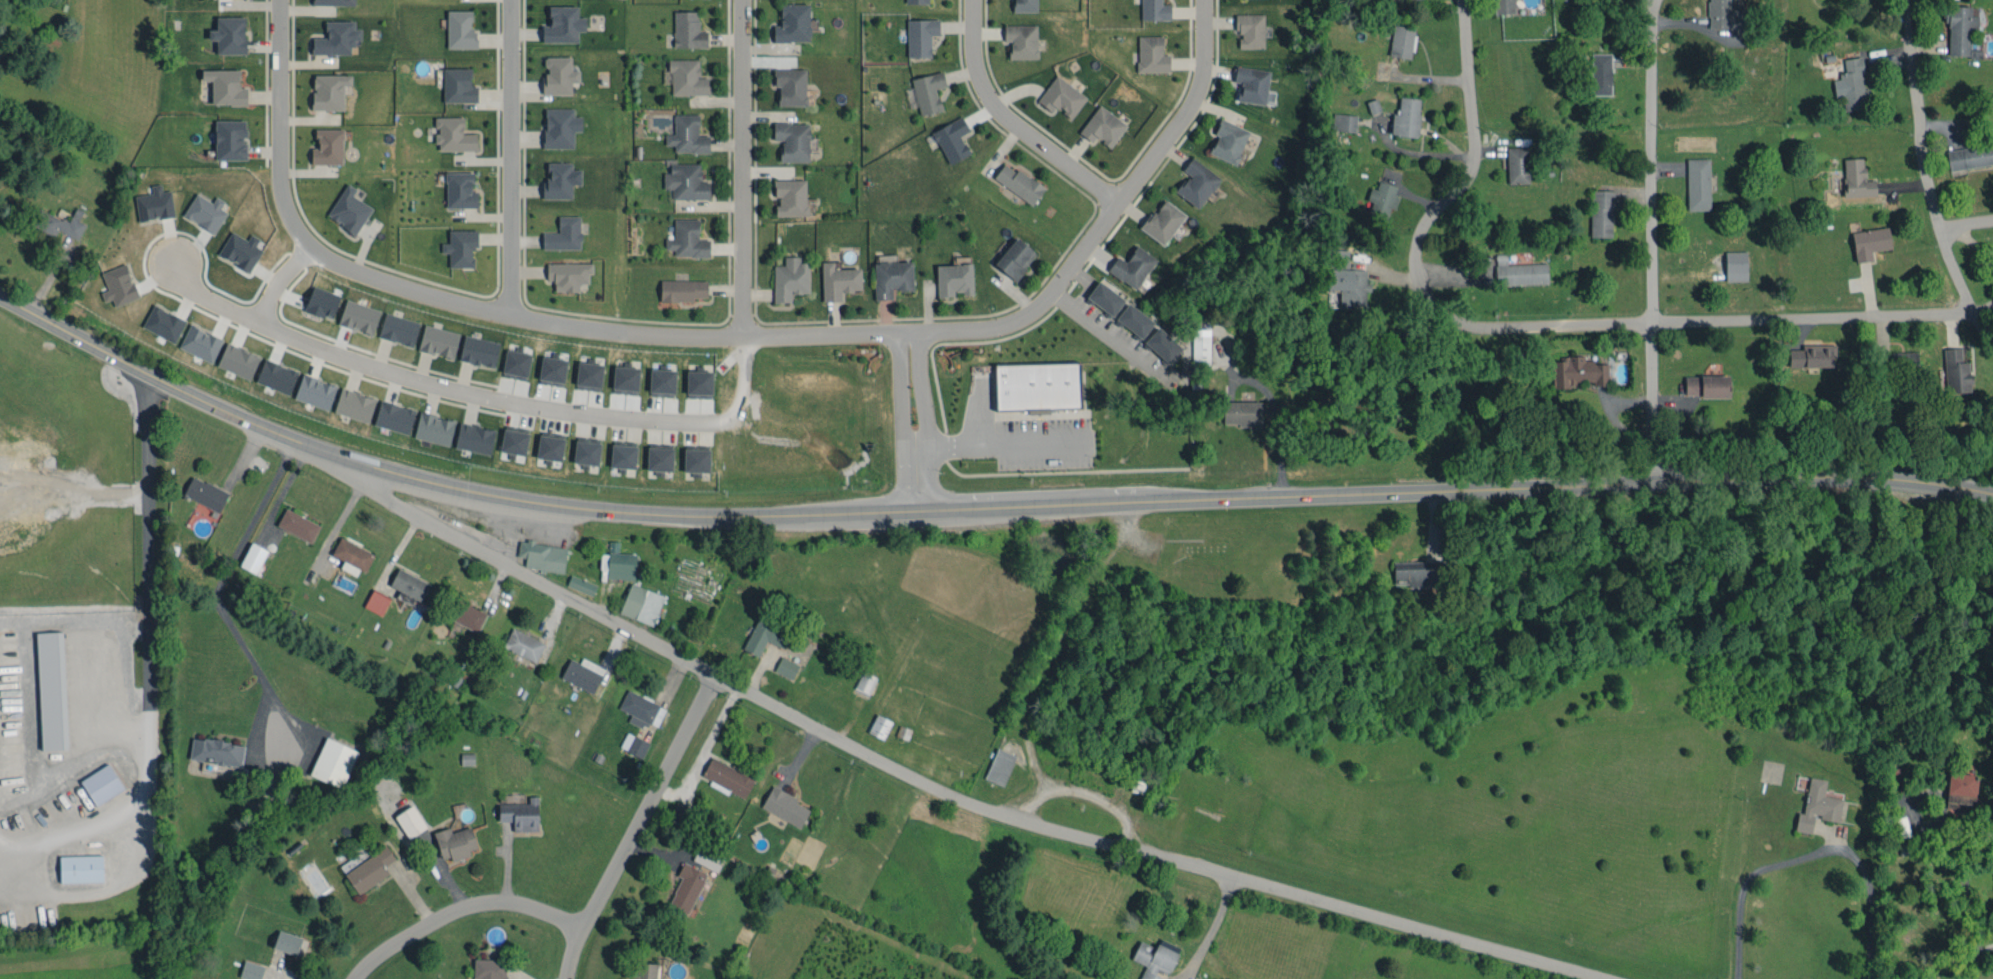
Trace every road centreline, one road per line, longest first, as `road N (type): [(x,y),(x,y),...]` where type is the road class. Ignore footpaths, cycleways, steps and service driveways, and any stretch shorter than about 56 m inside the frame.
road 1 (primary): [(0,296),(145,374),(286,436),(444,484),(563,505),(802,517),(1822,484),(1897,484),(1992,499)]
road 2 (residential): [(363,461),(394,502),(427,522),(963,799),(1608,978)]
road 3 (residential): [(974,327),(724,337),(588,329),(517,320),(322,257),(293,232),(277,190),(277,0)]
road 4 (residential): [(1462,0),(1472,166),(1422,225),(1414,257),(1423,292),(1439,311),(1487,331),(1976,314)]
road 5 (residential): [(306,246),(252,327),(394,381),(492,404),(718,427),(734,420),(739,401),(738,336)]
road 6 (residential): [(1653,488),(1655,0)]
road 7 (residential): [(1200,0),(1196,100),(1036,311),(974,327)]
road 8 (residential): [(718,675),(584,925),(568,978)]
road 9 (residential): [(738,336),(739,0)]
road 10 (residential): [(1992,346),(1939,229),(1911,41)]
road 11 (residential): [(501,0),(502,315)]
road 12 (residential): [(970,0),(970,64),(988,110),(1029,148),(1120,205)]
road 13 (residential): [(584,925),(525,905),(481,904),(420,930),(358,978)]
road 14 (residential): [(906,330),(915,510)]

